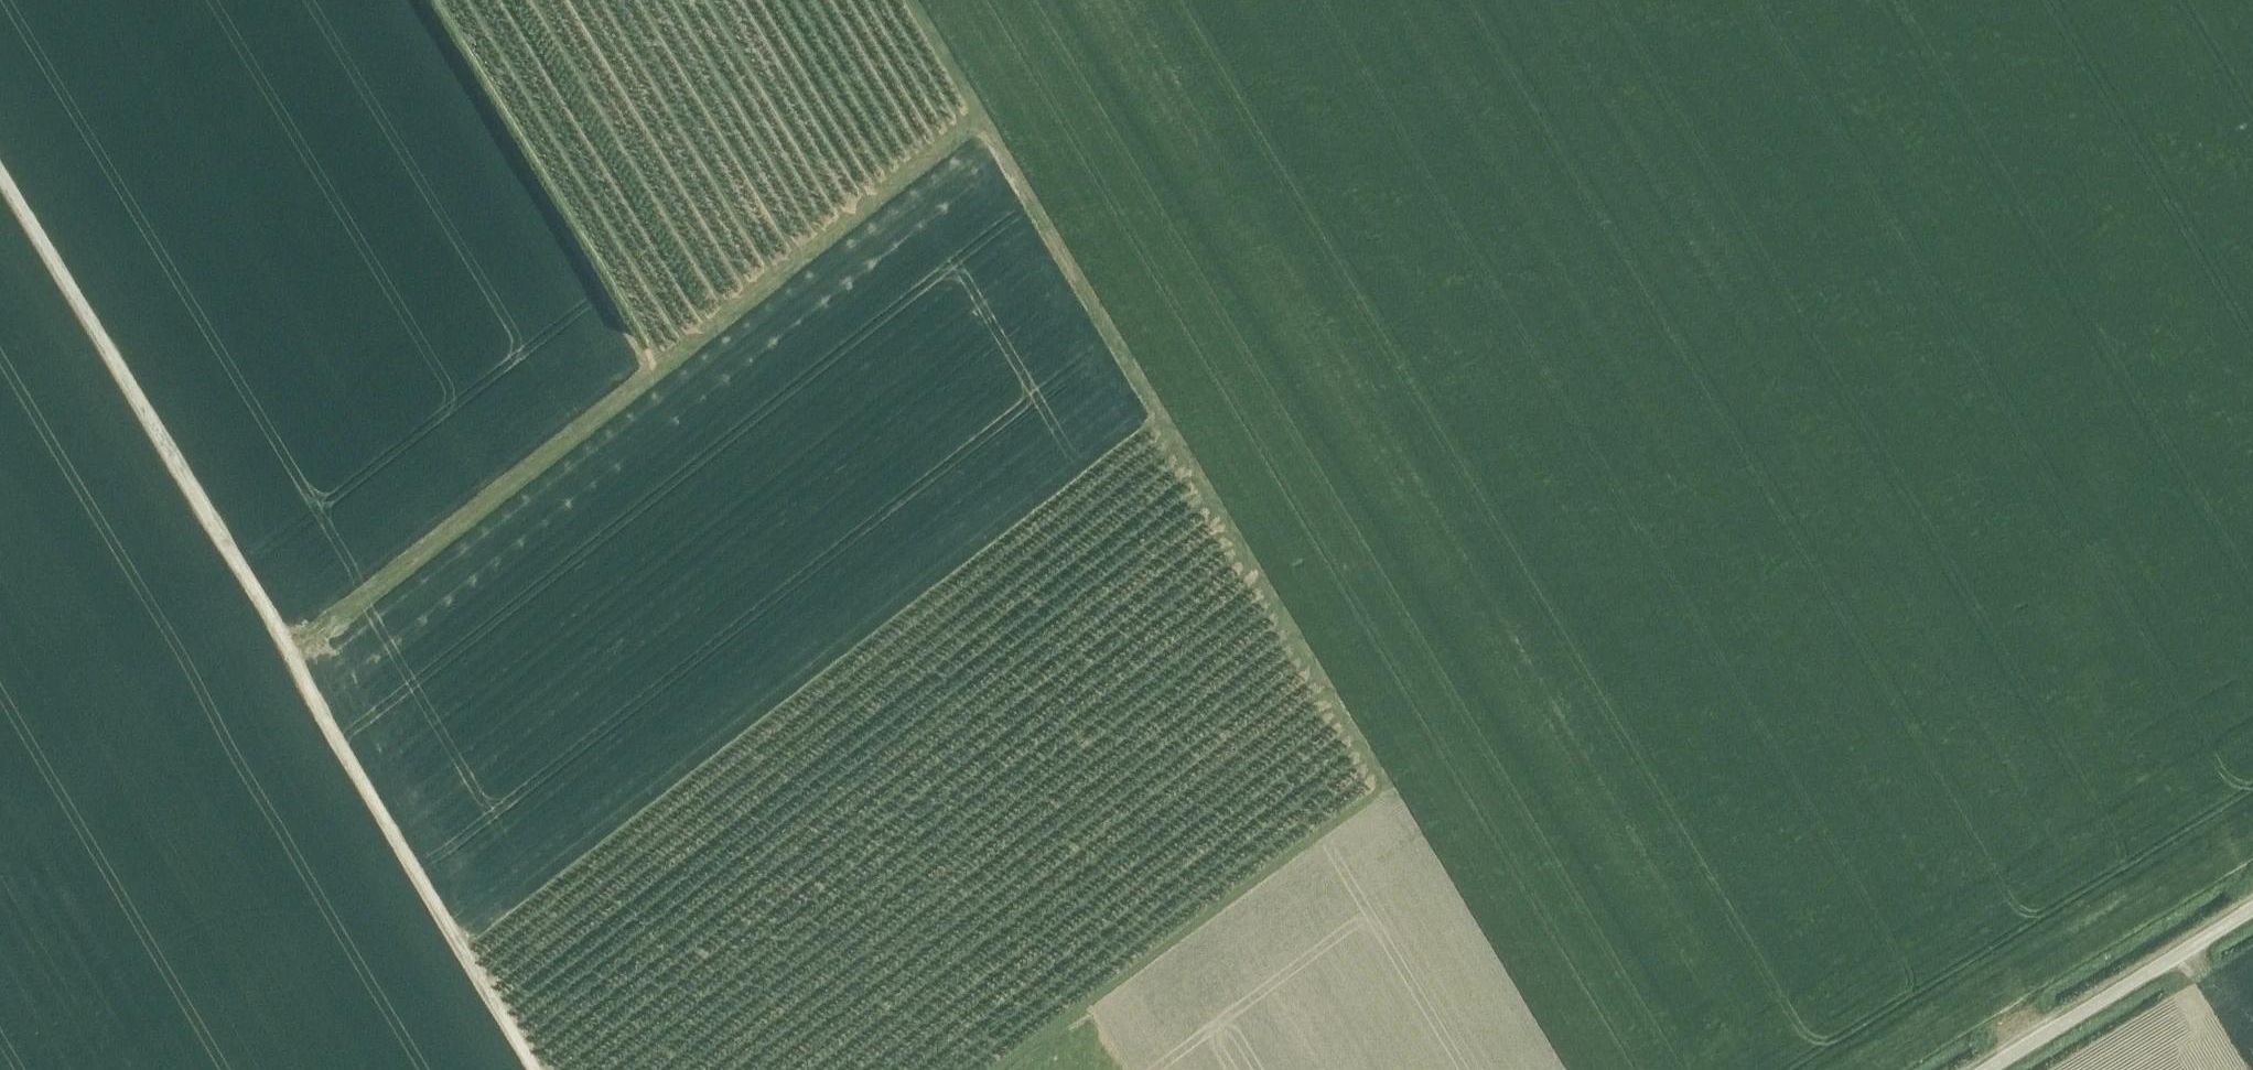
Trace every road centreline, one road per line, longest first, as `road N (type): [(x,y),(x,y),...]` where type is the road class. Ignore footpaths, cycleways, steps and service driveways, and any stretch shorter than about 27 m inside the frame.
road 1 (unclassified): [(1984,1069),(2252,908)]

